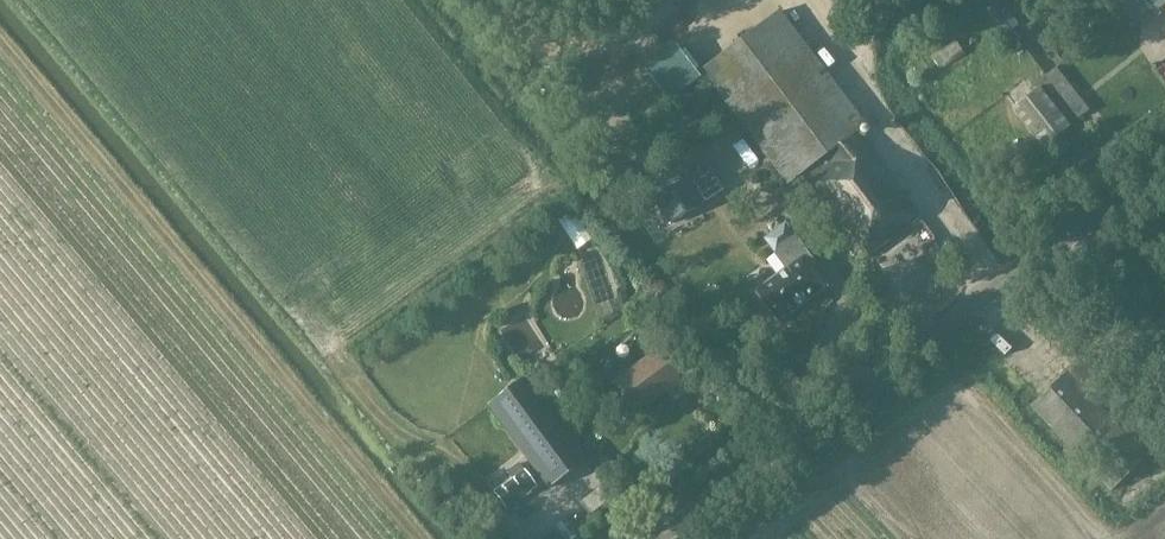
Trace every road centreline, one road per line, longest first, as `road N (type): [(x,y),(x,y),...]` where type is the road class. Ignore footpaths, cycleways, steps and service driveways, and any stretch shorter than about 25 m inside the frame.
road 1 (unclassified): [(659,538),(1164,164)]

